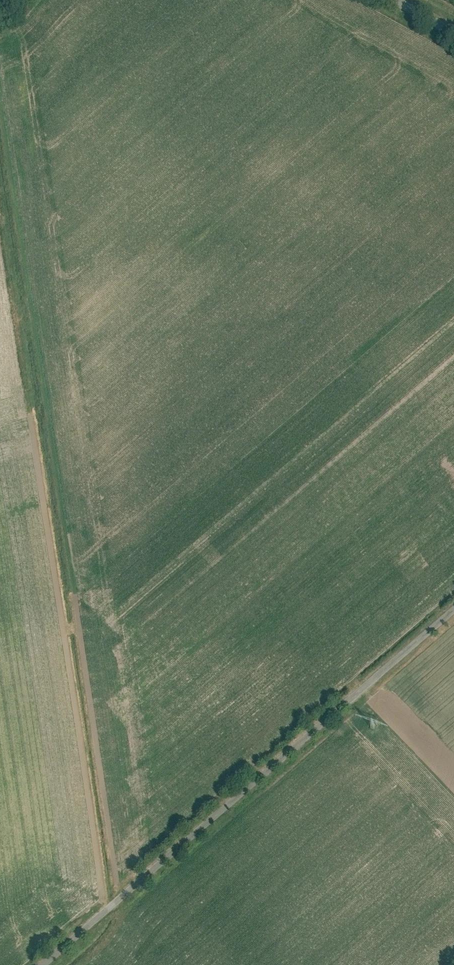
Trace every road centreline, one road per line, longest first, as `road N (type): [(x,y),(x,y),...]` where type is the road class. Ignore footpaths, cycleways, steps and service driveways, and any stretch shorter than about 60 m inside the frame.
road 1 (unclassified): [(453,614),(47,964)]

